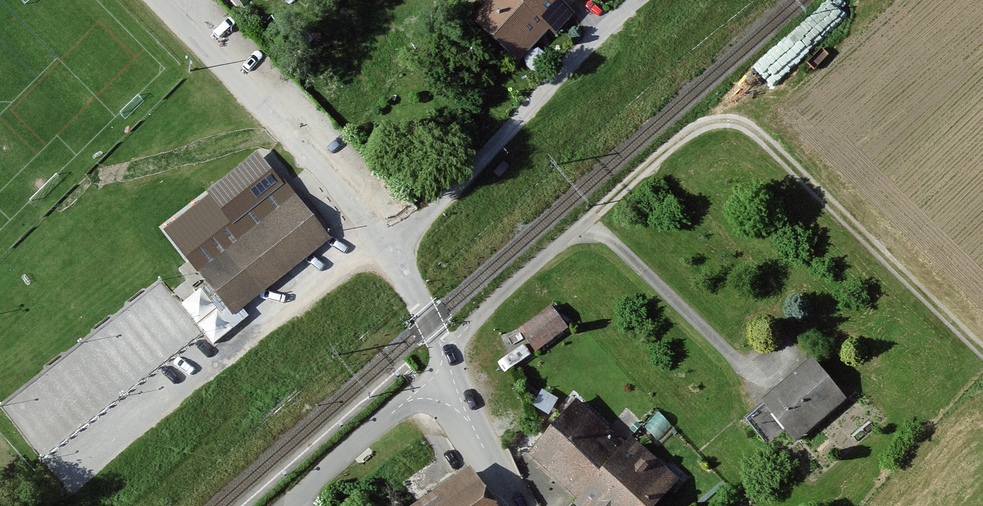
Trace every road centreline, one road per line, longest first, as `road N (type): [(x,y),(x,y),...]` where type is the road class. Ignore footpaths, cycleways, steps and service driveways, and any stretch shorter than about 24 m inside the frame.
road 1 (track): [(590,226),(705,124),(738,125),(759,134),(982,350)]
road 2 (residential): [(393,235),(429,215),(590,37),(635,0)]
road 3 (unclassified): [(168,0),(393,235)]
road 4 (residential): [(393,235),(445,363),(527,505)]

